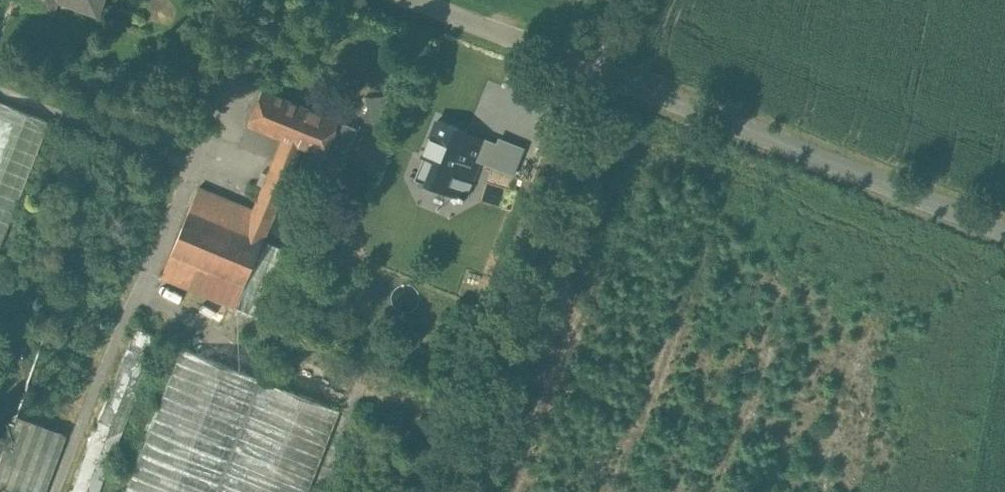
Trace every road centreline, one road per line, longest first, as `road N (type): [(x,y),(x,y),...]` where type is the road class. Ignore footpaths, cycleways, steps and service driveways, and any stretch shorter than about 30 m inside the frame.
road 1 (track): [(412,491),(601,0)]
road 2 (unclassified): [(640,80),(1004,224)]
road 3 (unclassified): [(640,80),(433,0)]

